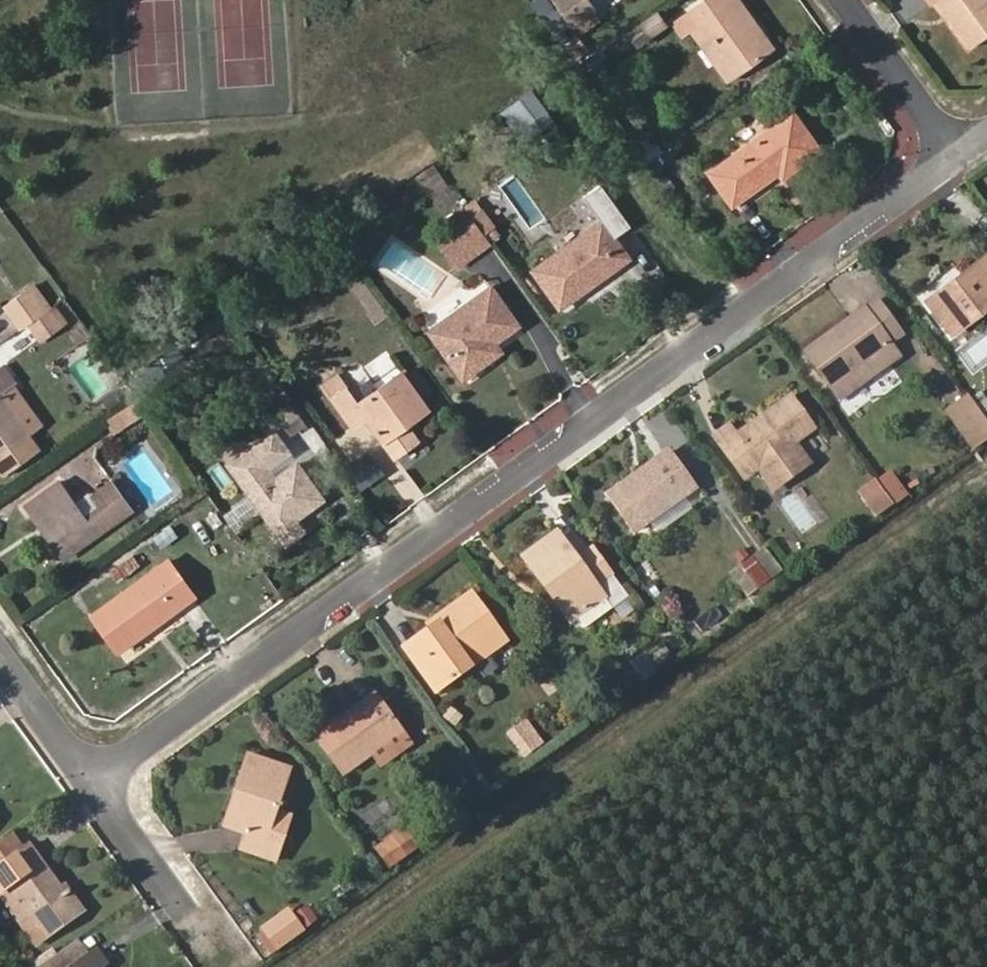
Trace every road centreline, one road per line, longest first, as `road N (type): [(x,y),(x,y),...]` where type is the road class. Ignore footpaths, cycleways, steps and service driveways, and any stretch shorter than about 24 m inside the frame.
road 1 (residential): [(959,154),(96,784)]
road 2 (residential): [(847,0),(959,154)]
road 3 (residential): [(96,784),(0,653)]
road 4 (residential): [(188,914),(96,784)]

